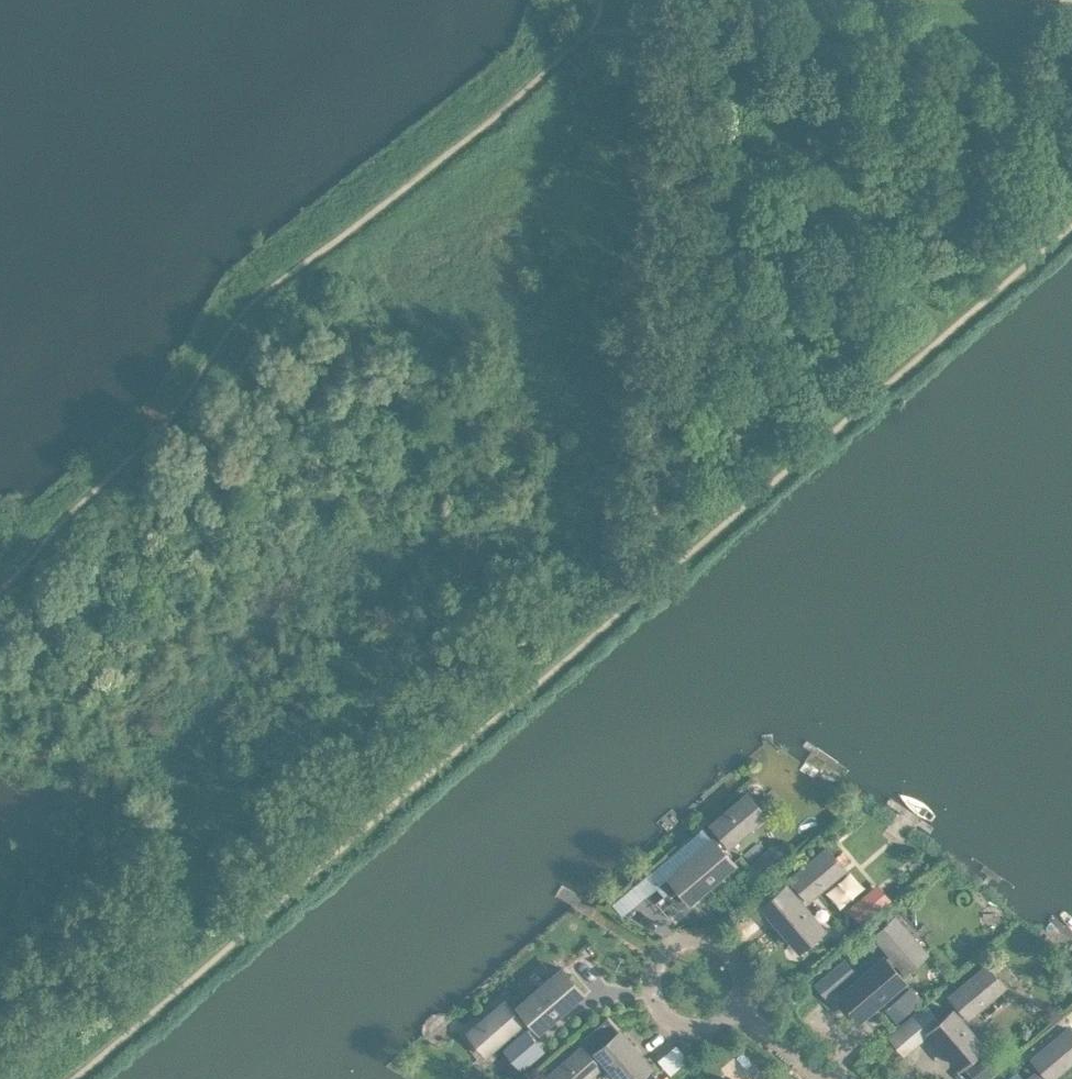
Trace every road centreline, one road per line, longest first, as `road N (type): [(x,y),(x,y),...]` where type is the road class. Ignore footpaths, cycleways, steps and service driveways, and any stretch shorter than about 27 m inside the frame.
road 1 (residential): [(725,1006),(733,976),(720,949),(694,934),(664,939),(643,961),(640,991),(670,1025)]
road 2 (residential): [(834,1078),(725,1006)]

